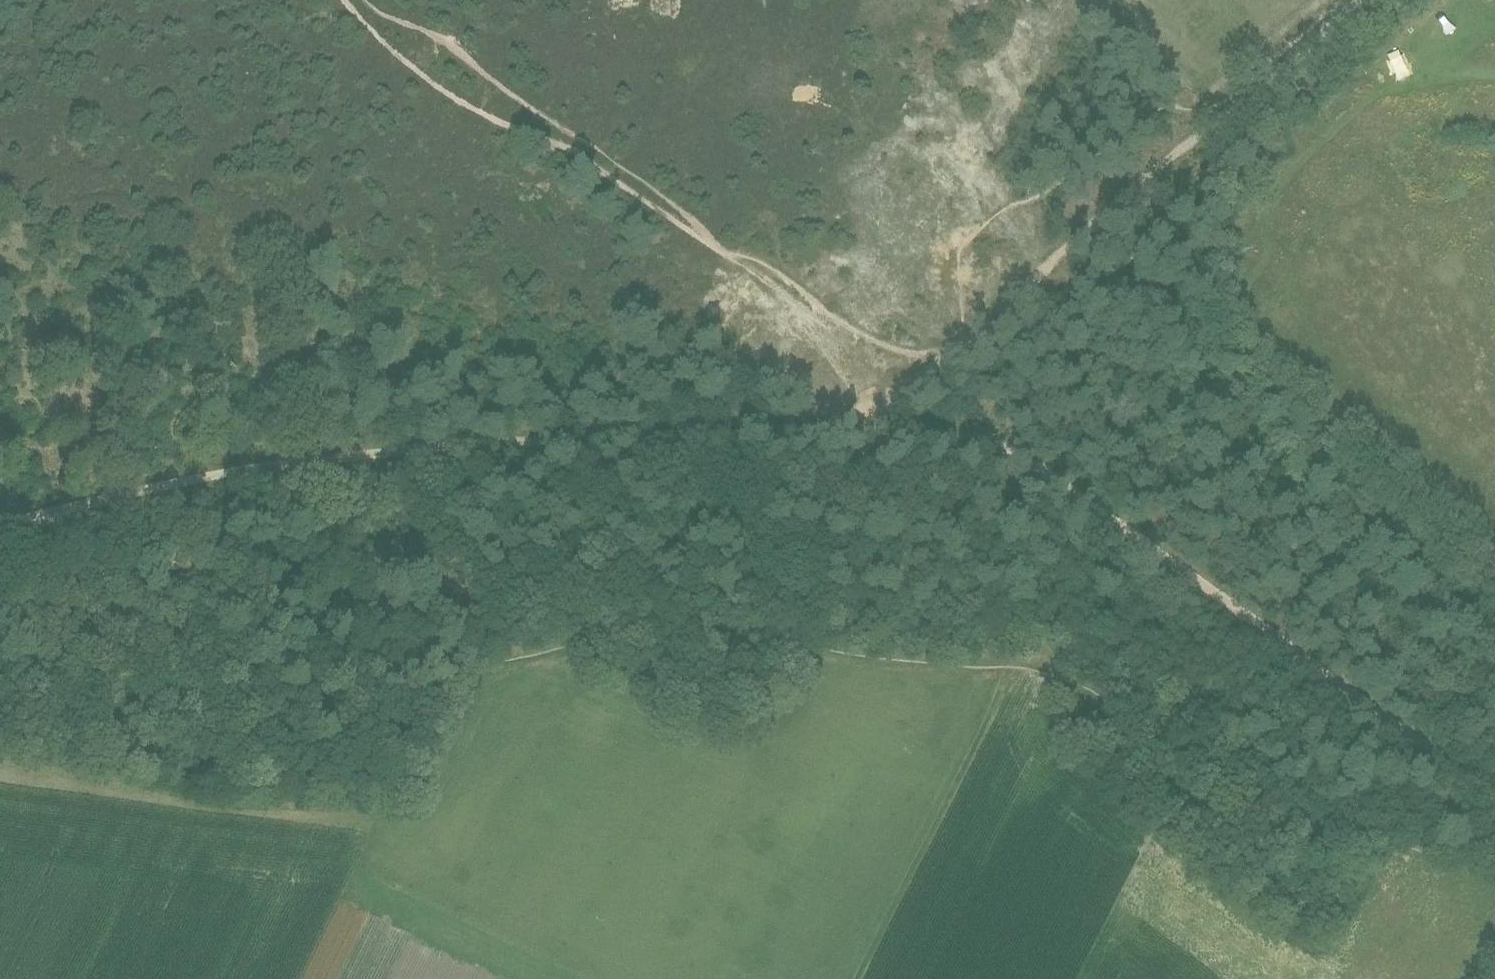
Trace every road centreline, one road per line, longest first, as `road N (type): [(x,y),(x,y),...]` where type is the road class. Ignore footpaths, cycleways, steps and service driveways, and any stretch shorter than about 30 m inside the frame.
road 1 (track): [(0,521),(254,469),(395,453),(882,424)]
road 2 (track): [(1356,693),(1049,474),(965,436),(882,424)]
road 3 (track): [(961,337),(1358,0)]
road 4 (track): [(1494,795),(1356,693)]

